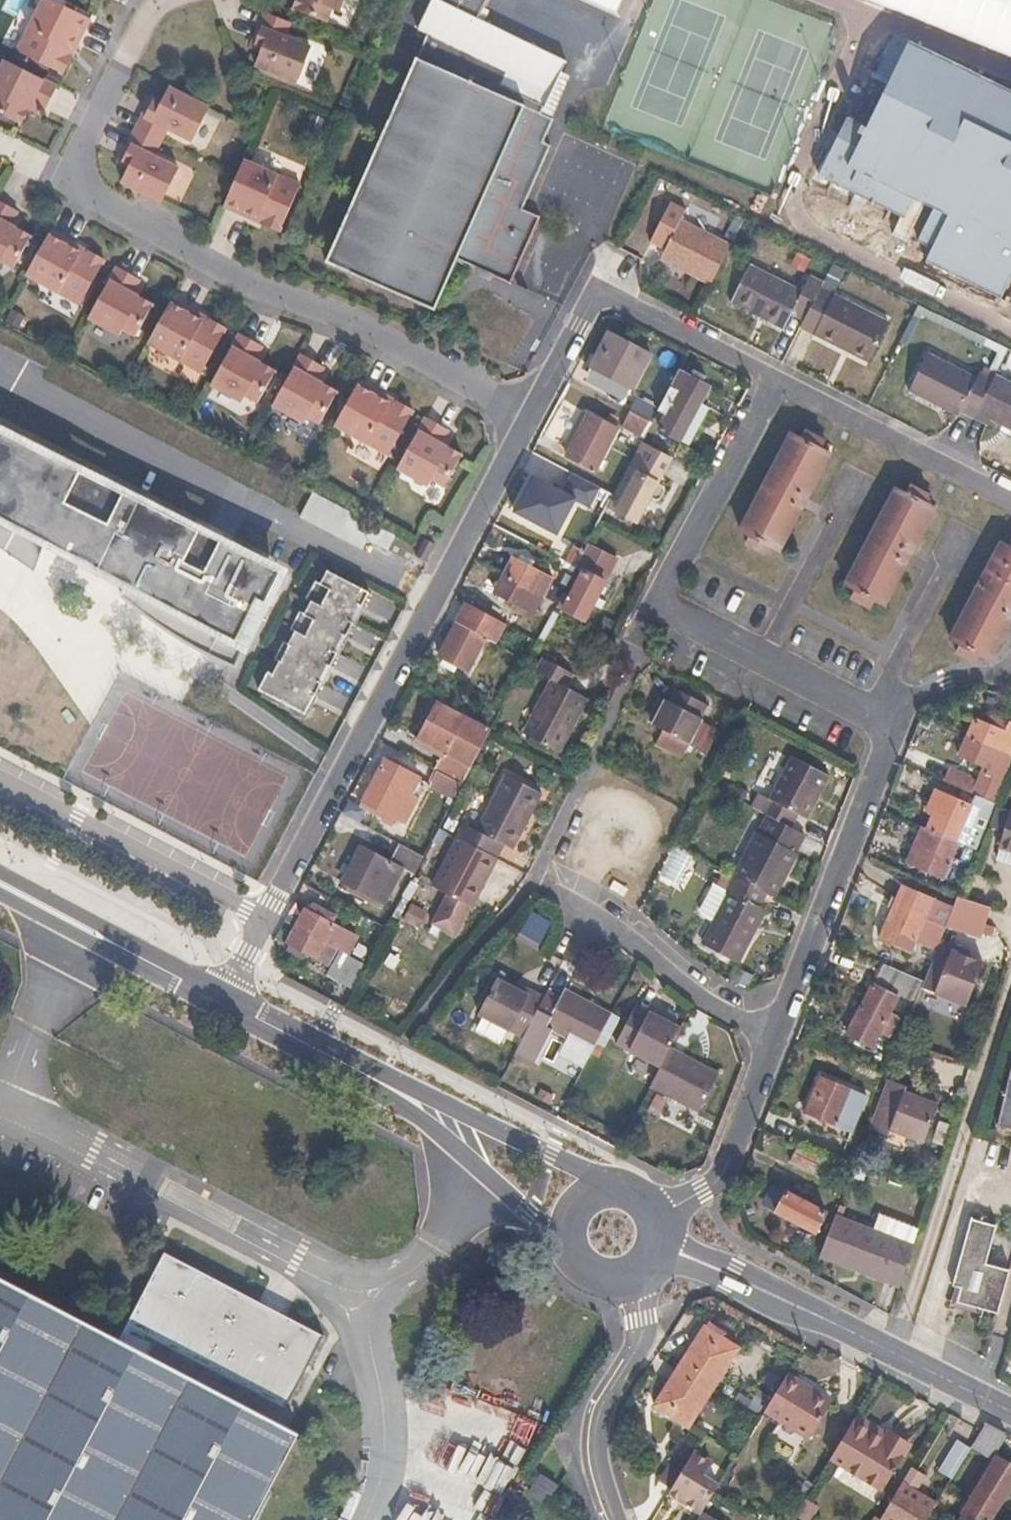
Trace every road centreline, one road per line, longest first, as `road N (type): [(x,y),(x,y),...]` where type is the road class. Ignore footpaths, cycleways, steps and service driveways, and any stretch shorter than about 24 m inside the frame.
road 1 (residential): [(527,425),(351,319),(256,290),(69,180),(151,12),(182,0)]
road 2 (residential): [(527,425),(223,1002)]
road 3 (residential): [(891,717),(660,600),(778,383)]
road 4 (tertiary): [(616,1186),(241,1012)]
road 5 (tertiary): [(241,1012),(434,1129),(568,1244)]
road 6 (tertiary): [(655,1246),(823,1318),(1010,1414)]
road 7 (residential): [(778,383),(599,291),(527,425)]
road 8 (residential): [(775,1040),(889,741),(891,717)]
road 9 (residential): [(775,1040),(704,1005),(633,945),(533,880)]
road 10 (residential): [(615,1519),(595,1439),(644,1340),(641,1292),(631,1273)]
road 11 (residential): [(1010,503),(778,383)]
road 12 (tertiary): [(0,884),(223,1002)]
road 13 (residential): [(653,1213),(711,1187),(775,1040)]
road 14 (residential): [(891,717),(918,696),(1010,669)]

